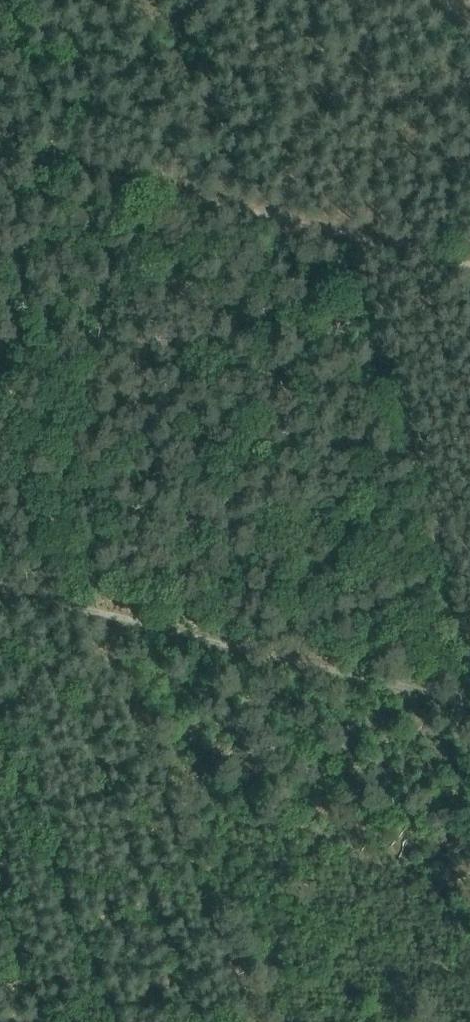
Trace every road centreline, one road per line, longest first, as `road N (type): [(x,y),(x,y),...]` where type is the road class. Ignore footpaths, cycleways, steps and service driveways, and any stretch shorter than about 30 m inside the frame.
road 1 (track): [(469,269),(0,153)]
road 2 (track): [(0,584),(469,696)]

